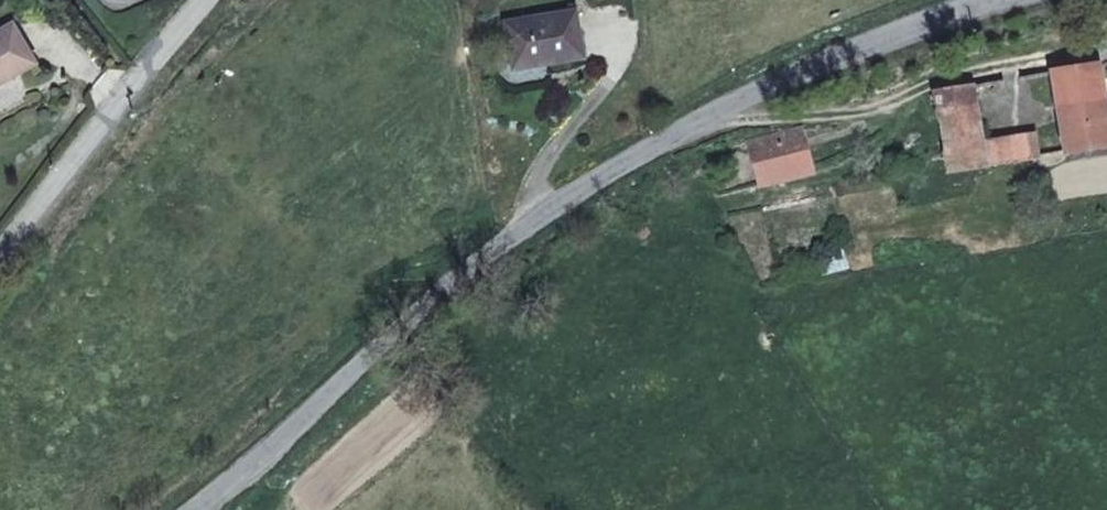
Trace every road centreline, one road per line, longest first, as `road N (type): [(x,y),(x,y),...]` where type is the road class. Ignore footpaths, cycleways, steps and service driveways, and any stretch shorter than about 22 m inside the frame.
road 1 (unclassified): [(201,509),(536,213),(904,30),(1015,0)]
road 2 (residential): [(0,258),(215,0)]

